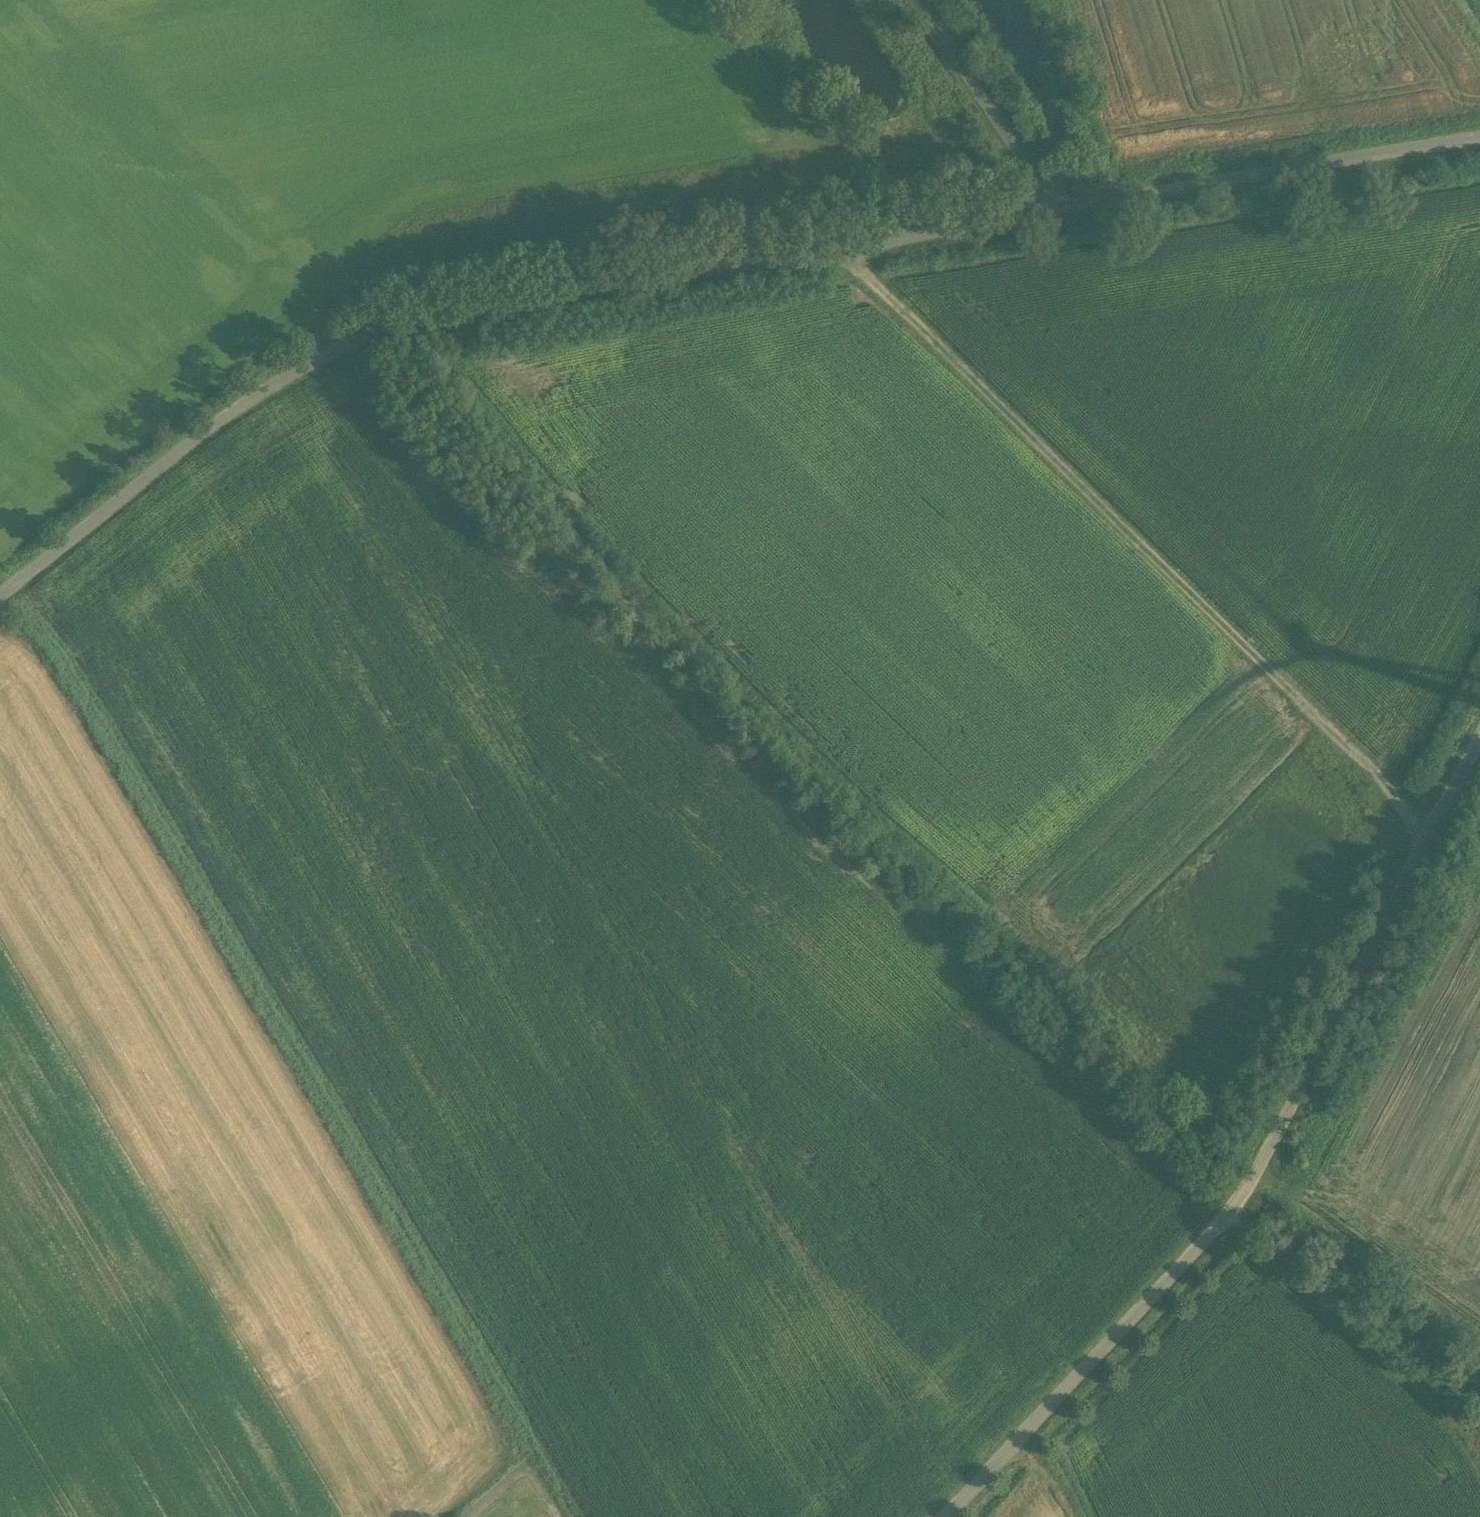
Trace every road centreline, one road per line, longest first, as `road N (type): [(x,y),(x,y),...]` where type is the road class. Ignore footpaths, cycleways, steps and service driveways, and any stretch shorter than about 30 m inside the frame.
road 1 (unclassified): [(0,598),(241,405),(404,318),(1051,212)]
road 2 (unclassified): [(943,1516),(1239,1204),(1479,743)]
road 3 (track): [(1437,825),(865,276),(851,249)]
road 4 (unclassified): [(1051,212),(1479,134)]
road 5 (unclassified): [(918,0),(1051,212)]

